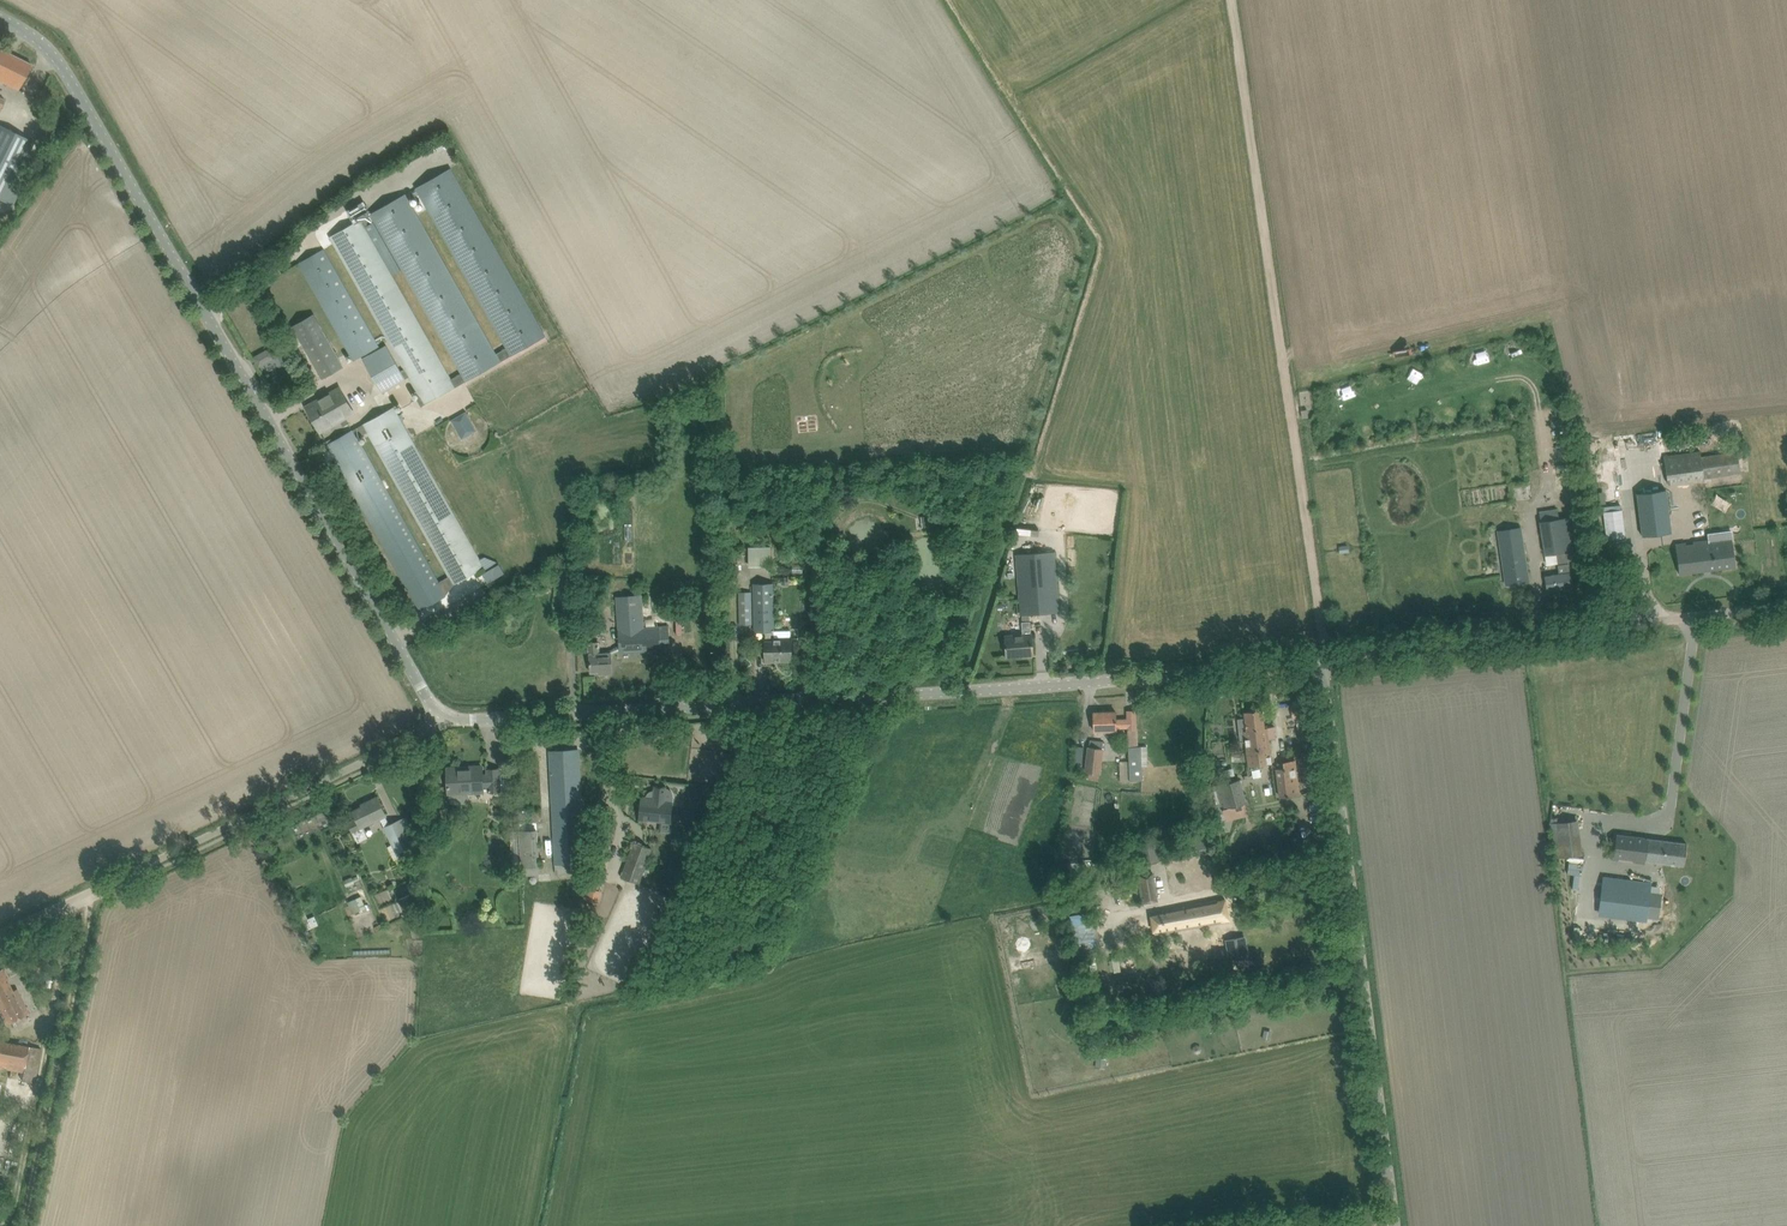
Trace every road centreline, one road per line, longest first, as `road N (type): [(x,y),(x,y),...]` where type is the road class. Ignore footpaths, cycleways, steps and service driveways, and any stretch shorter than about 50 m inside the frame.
road 1 (unclassified): [(442,716),(1042,686),(1322,657)]
road 2 (unclassified): [(442,716),(51,49),(0,12)]
road 3 (track): [(1322,657),(1231,0)]
road 4 (unclassified): [(1391,1225),(1322,657)]
road 5 (unclassified): [(442,716),(422,733),(0,934)]
road 6 (unclassified): [(1322,657),(1786,605)]
road 7 (track): [(21,1225),(88,892)]

